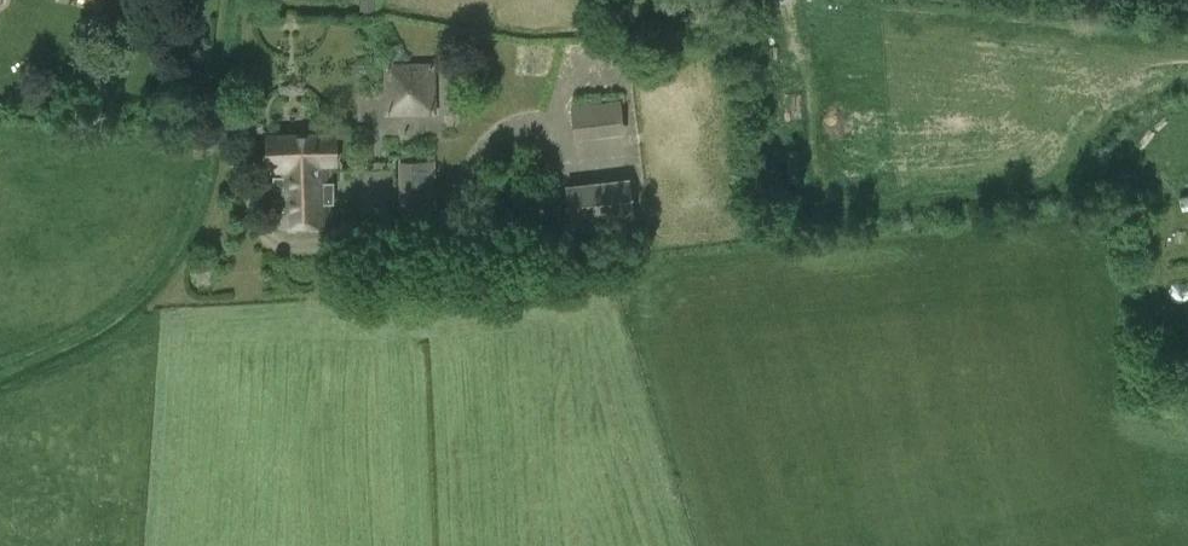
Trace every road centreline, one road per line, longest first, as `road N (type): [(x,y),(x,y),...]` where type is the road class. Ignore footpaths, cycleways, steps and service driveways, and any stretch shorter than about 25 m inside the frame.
road 1 (residential): [(154,0),(264,235)]

